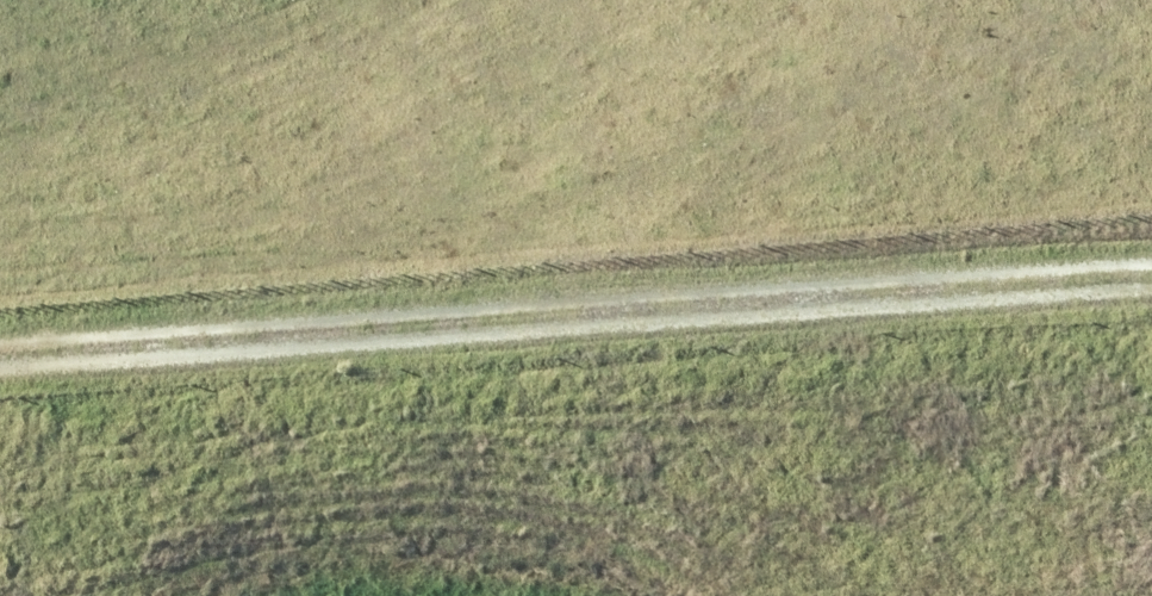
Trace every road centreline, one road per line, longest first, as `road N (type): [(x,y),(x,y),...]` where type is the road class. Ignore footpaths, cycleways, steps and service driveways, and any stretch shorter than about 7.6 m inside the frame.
road 1 (track): [(1151,74),(378,233),(229,254),(0,256)]
road 2 (track): [(0,353),(1151,278)]

